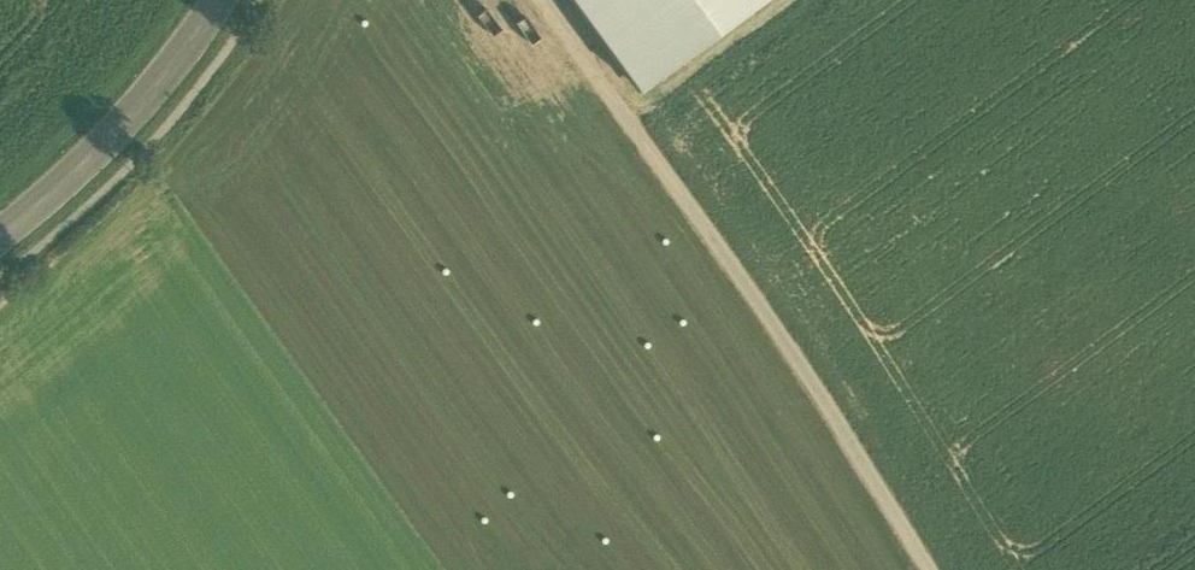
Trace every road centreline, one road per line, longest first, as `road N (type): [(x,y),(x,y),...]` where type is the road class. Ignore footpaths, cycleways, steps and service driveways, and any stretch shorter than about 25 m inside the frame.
road 1 (track): [(541,0),(796,356),(926,569)]
road 2 (secondary): [(0,226),(117,129),(176,66),(215,0)]

